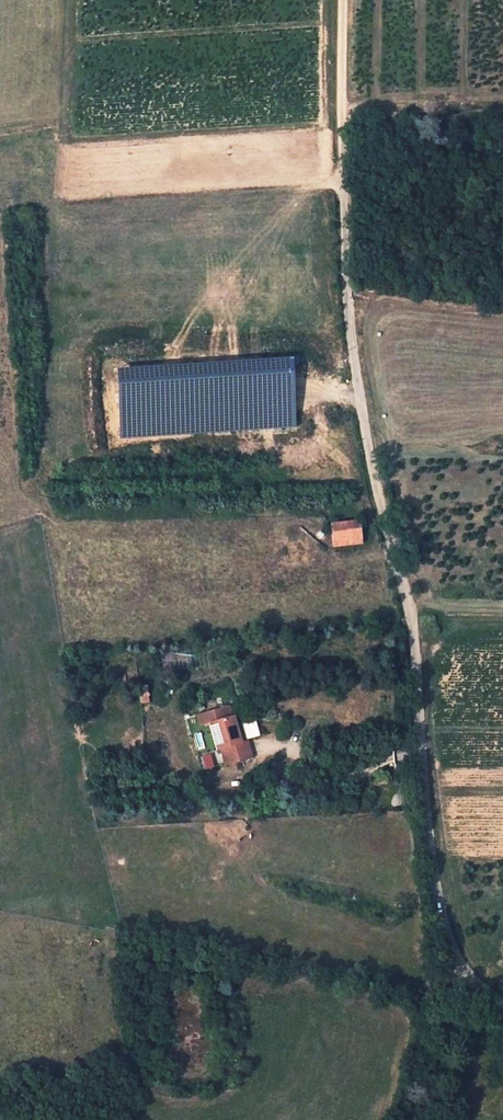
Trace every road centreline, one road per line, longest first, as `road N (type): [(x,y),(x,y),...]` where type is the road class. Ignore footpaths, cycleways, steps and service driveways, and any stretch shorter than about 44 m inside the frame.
road 1 (residential): [(502,1010),(465,983),(430,883),(410,636),(371,478),(346,320),(340,0)]

